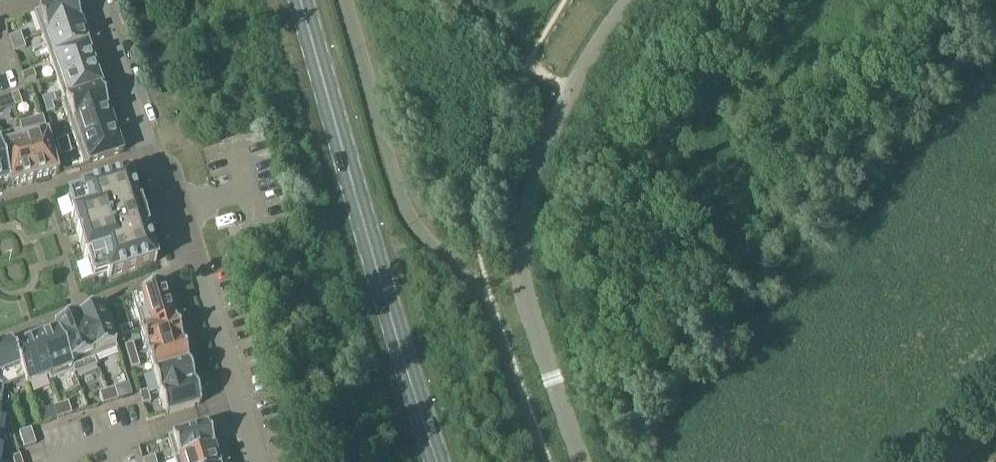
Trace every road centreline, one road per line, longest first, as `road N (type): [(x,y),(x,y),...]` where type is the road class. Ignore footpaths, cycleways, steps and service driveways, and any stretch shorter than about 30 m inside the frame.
road 1 (unclassified): [(584,461),(522,264),(535,178),(570,91),(631,0)]
road 2 (residential): [(259,461),(109,0)]
road 3 (secondary): [(435,461),(303,0)]

